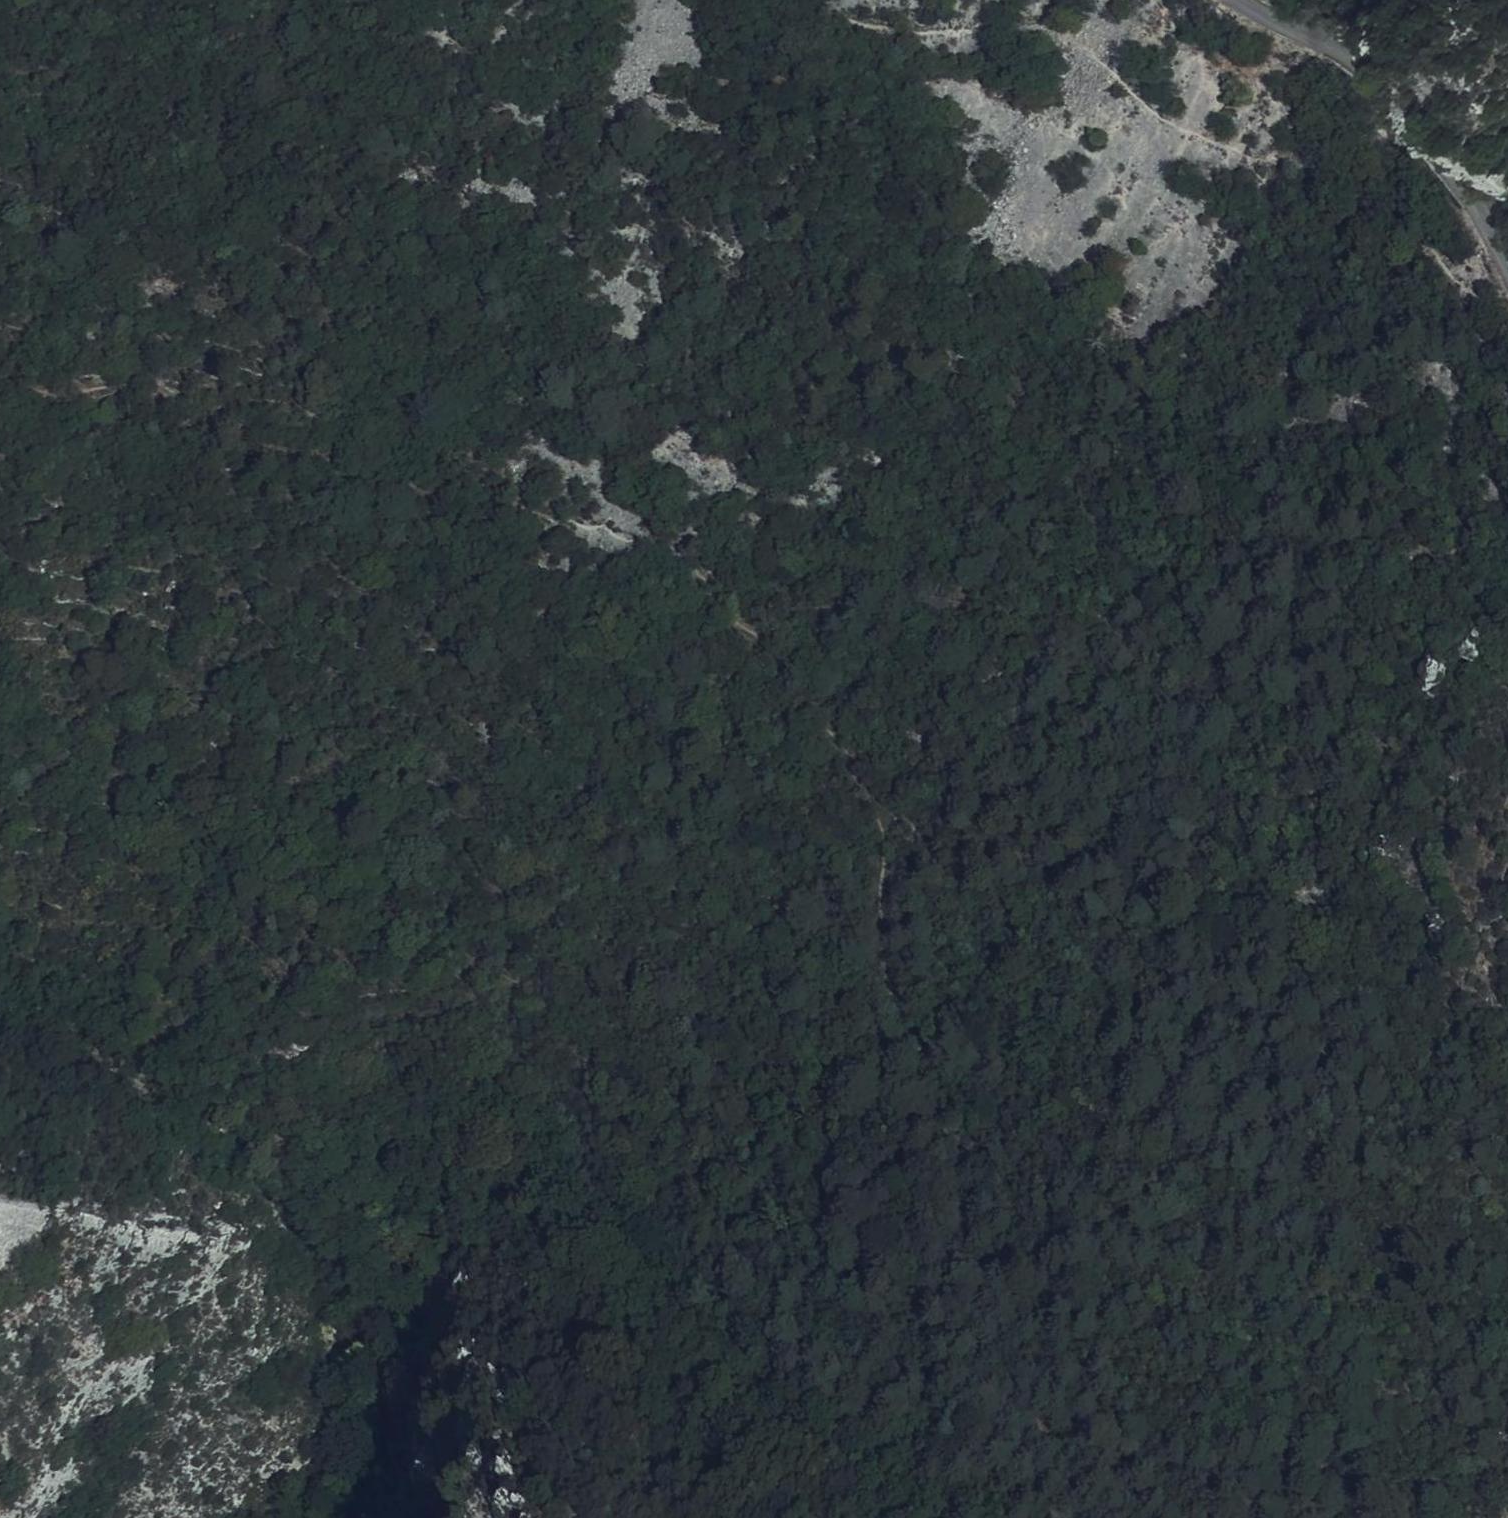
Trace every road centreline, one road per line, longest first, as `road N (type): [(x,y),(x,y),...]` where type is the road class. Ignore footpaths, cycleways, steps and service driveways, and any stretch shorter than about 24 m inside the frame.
road 1 (tertiary): [(1231,0),(1333,54),(1366,84),(1462,202),(1507,279)]

